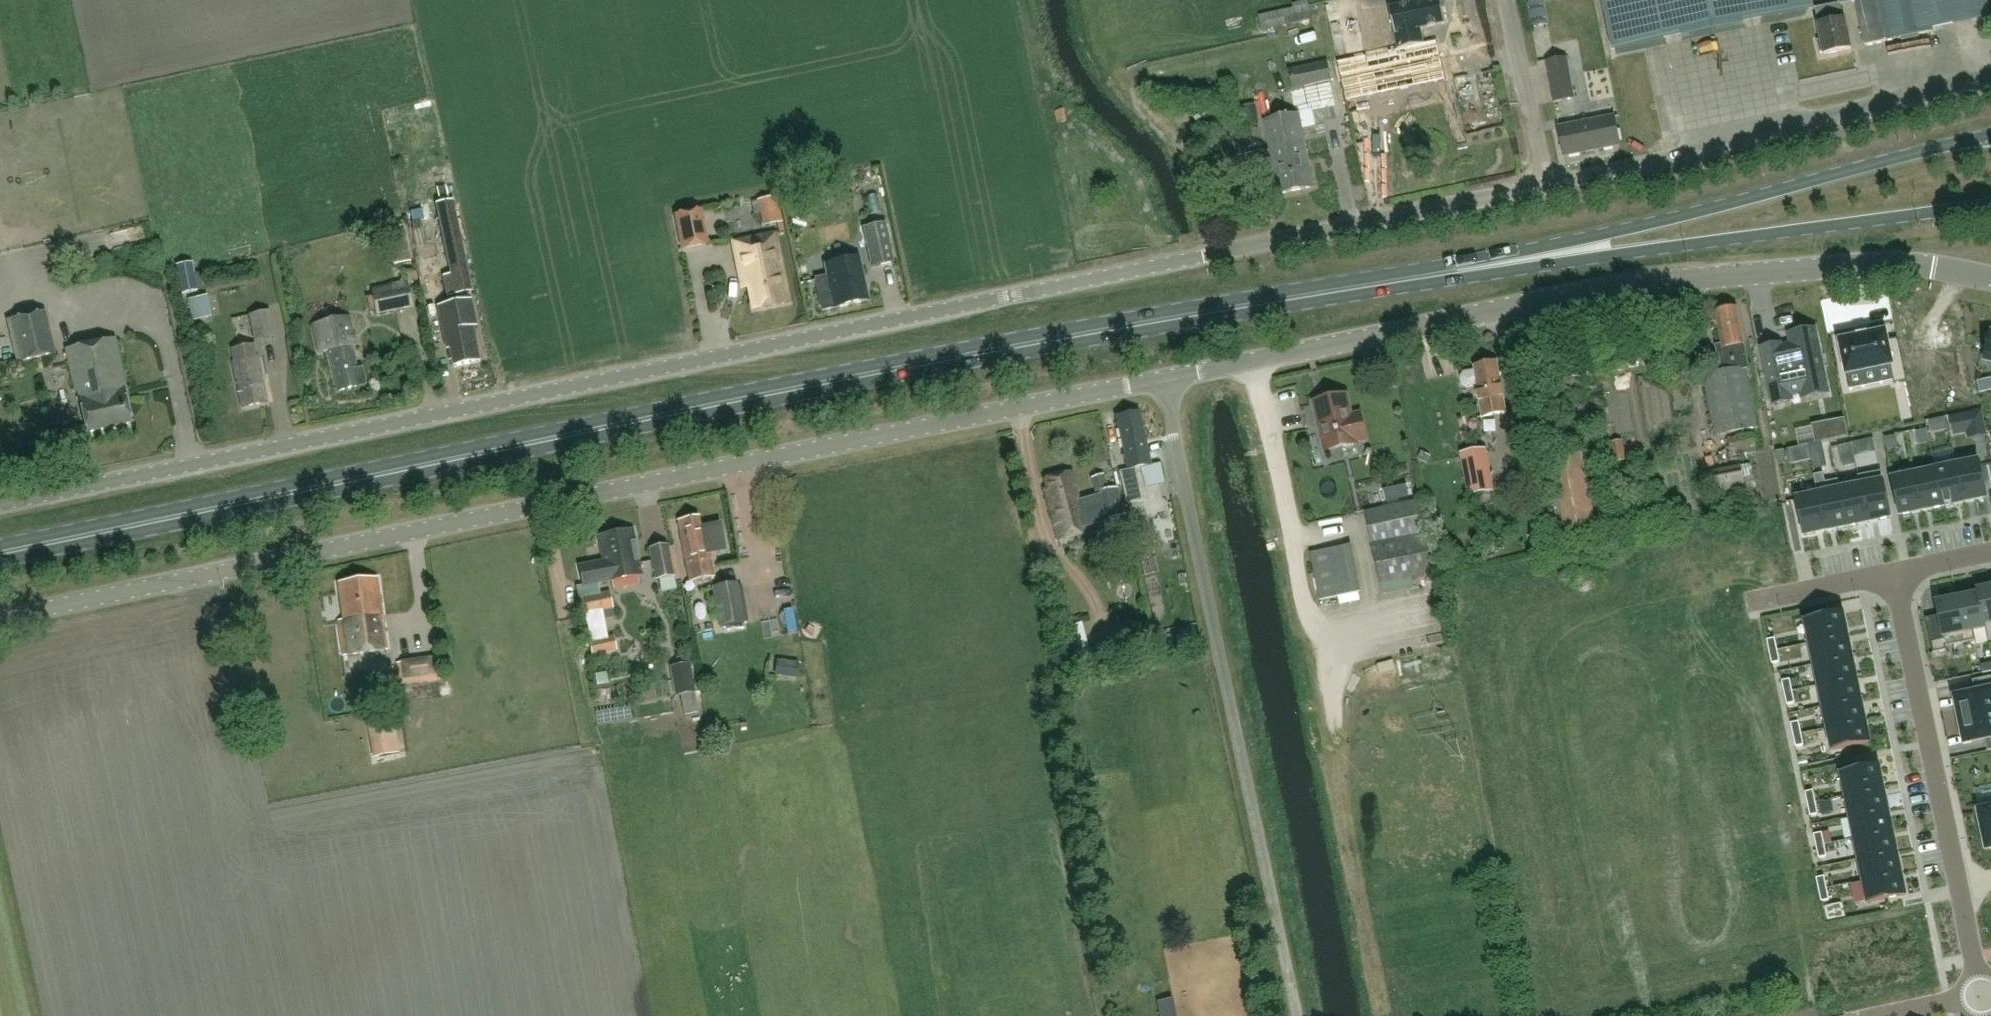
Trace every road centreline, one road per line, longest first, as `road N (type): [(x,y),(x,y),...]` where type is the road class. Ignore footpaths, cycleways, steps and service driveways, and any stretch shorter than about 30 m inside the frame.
road 1 (unclassified): [(0,508),(1546,186)]
road 2 (primary): [(0,553),(959,357),(1486,267)]
road 3 (unclassified): [(0,617),(1163,380)]
road 4 (unclassified): [(1163,380),(1691,281),(1874,266),(1990,281)]
road 5 (unclassified): [(1296,1015),(1163,380)]
road 6 (primary): [(1990,139),(1486,267)]
road 7 (primary): [(1486,267),(1587,261),(1990,207)]
road 8 (unclassified): [(1546,186),(1990,84)]
road 9 (track): [(1326,739),(1250,361)]
road 10 (residential): [(1895,572),(1961,891)]
road 11 (unclassified): [(1546,186),(1506,0)]
road 12 (residential): [(1895,572),(1746,603)]

